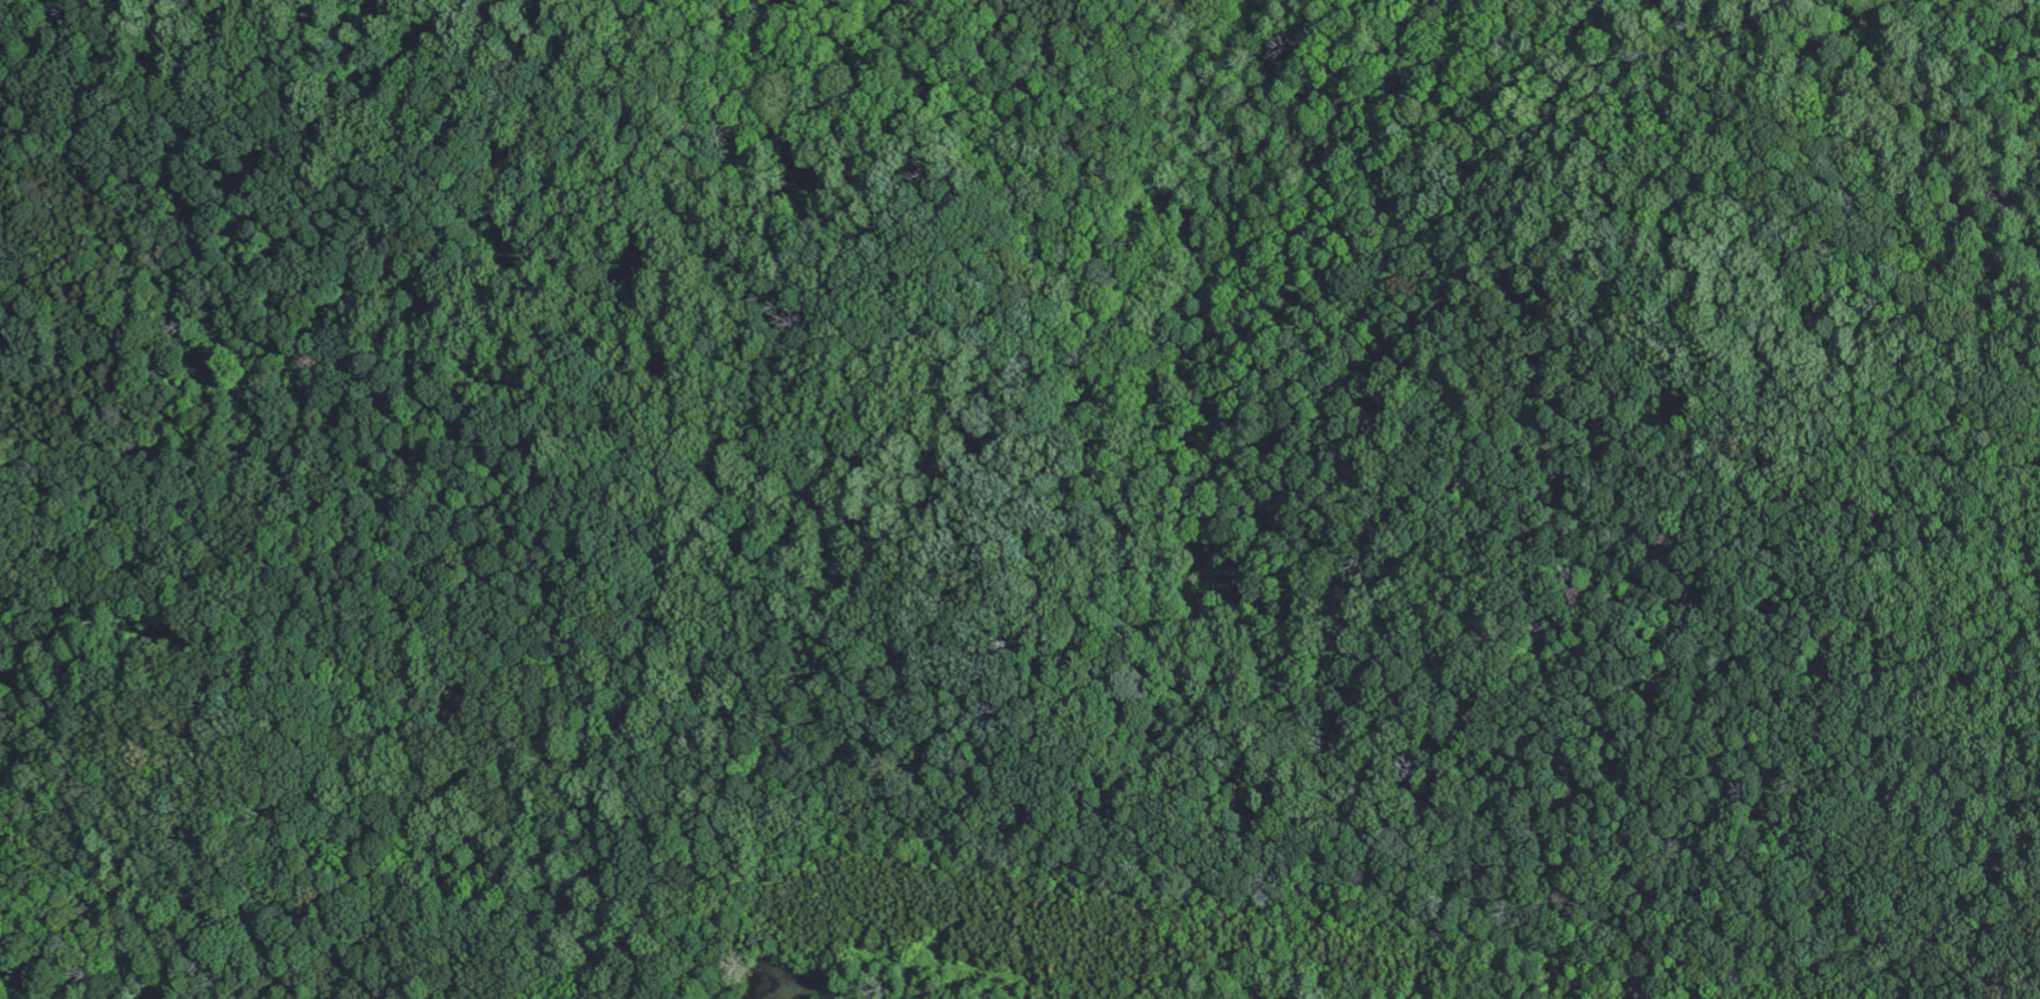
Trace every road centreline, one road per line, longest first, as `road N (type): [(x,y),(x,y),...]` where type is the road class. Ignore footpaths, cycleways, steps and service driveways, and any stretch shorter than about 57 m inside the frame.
road 1 (track): [(1730,998),(1735,948),(1687,878),(1634,857),(787,781),(735,877),(641,905),(568,989),(569,998)]

